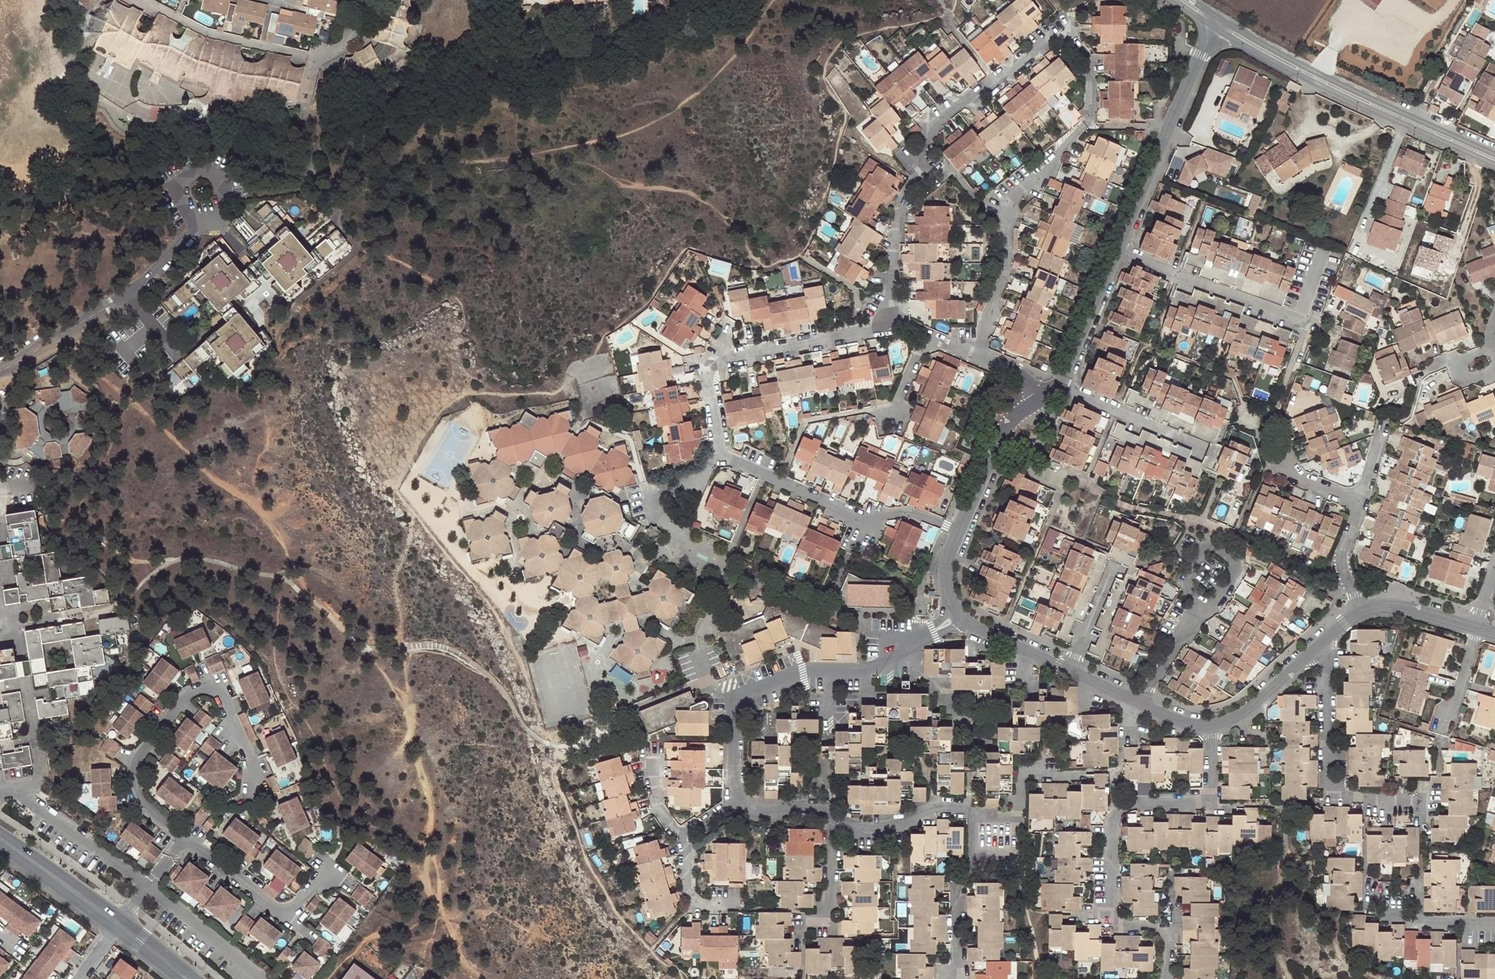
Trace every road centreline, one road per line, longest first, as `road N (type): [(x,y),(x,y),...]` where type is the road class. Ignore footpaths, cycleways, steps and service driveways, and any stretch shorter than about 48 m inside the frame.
road 1 (residential): [(978,356),(1008,267),(1003,217),(1009,202),(1091,117),(1087,59),(1059,30),(933,126),(894,227),(890,329)]
road 2 (residential): [(1211,721),(1204,799),(1132,806),(1110,823),(1110,917),(1162,929),(1161,978)]
road 3 (residential): [(187,840),(141,802),(130,787),(132,773),(143,747),(187,697),(217,687),(253,776),(247,796),(227,804)]
road 4 (residential): [(920,638),(868,672),(782,680),(730,701),(732,802)]
road 5 (residential): [(890,329),(722,356),(706,373),(717,453)]
road 6 (residential): [(717,453),(870,524),(903,510),(960,530)]
road 7 (residential): [(1121,252),(1297,319),(1323,256)]
road 8 (residential): [(1121,252),(1216,23)]
road 9 (residential): [(0,369),(163,269),(193,225)]
road 10 (residential): [(1313,647),(1323,654),(1329,767),(1339,787),(1356,796),(1425,797)]
road 11 (tertiary): [(1216,23),(1407,123)]
road 12 (residential): [(30,802),(41,772),(17,614),(1,617),(0,610)]
road 13 (residential): [(314,61),(207,35),(125,0)]
road 14 (residential): [(960,530),(997,437),(1061,388)]
road 15 (residential): [(830,817),(849,827),(894,827),(932,809),(975,815)]
road 16 (residential): [(1199,447),(1061,388)]
road 17 (residential): [(830,817),(829,914),(798,914),(799,935)]
road 18 (residential): [(1061,388),(1121,252)]
road 19 (tertiary): [(116,927),(0,839)]
road 20 (residential): [(1494,926),(1429,924),(1393,893),(1393,874)]
road 21 (residential): [(1313,647),(1247,708),(1211,721)]
road 22 (residential): [(314,61),(304,105),(322,186)]
road 23 (residential): [(193,225),(223,210),(221,174),(203,165),(172,185)]
road 24 (residential): [(187,840),(283,919)]
road 25 (residential): [(974,861),(956,887),(956,978)]

